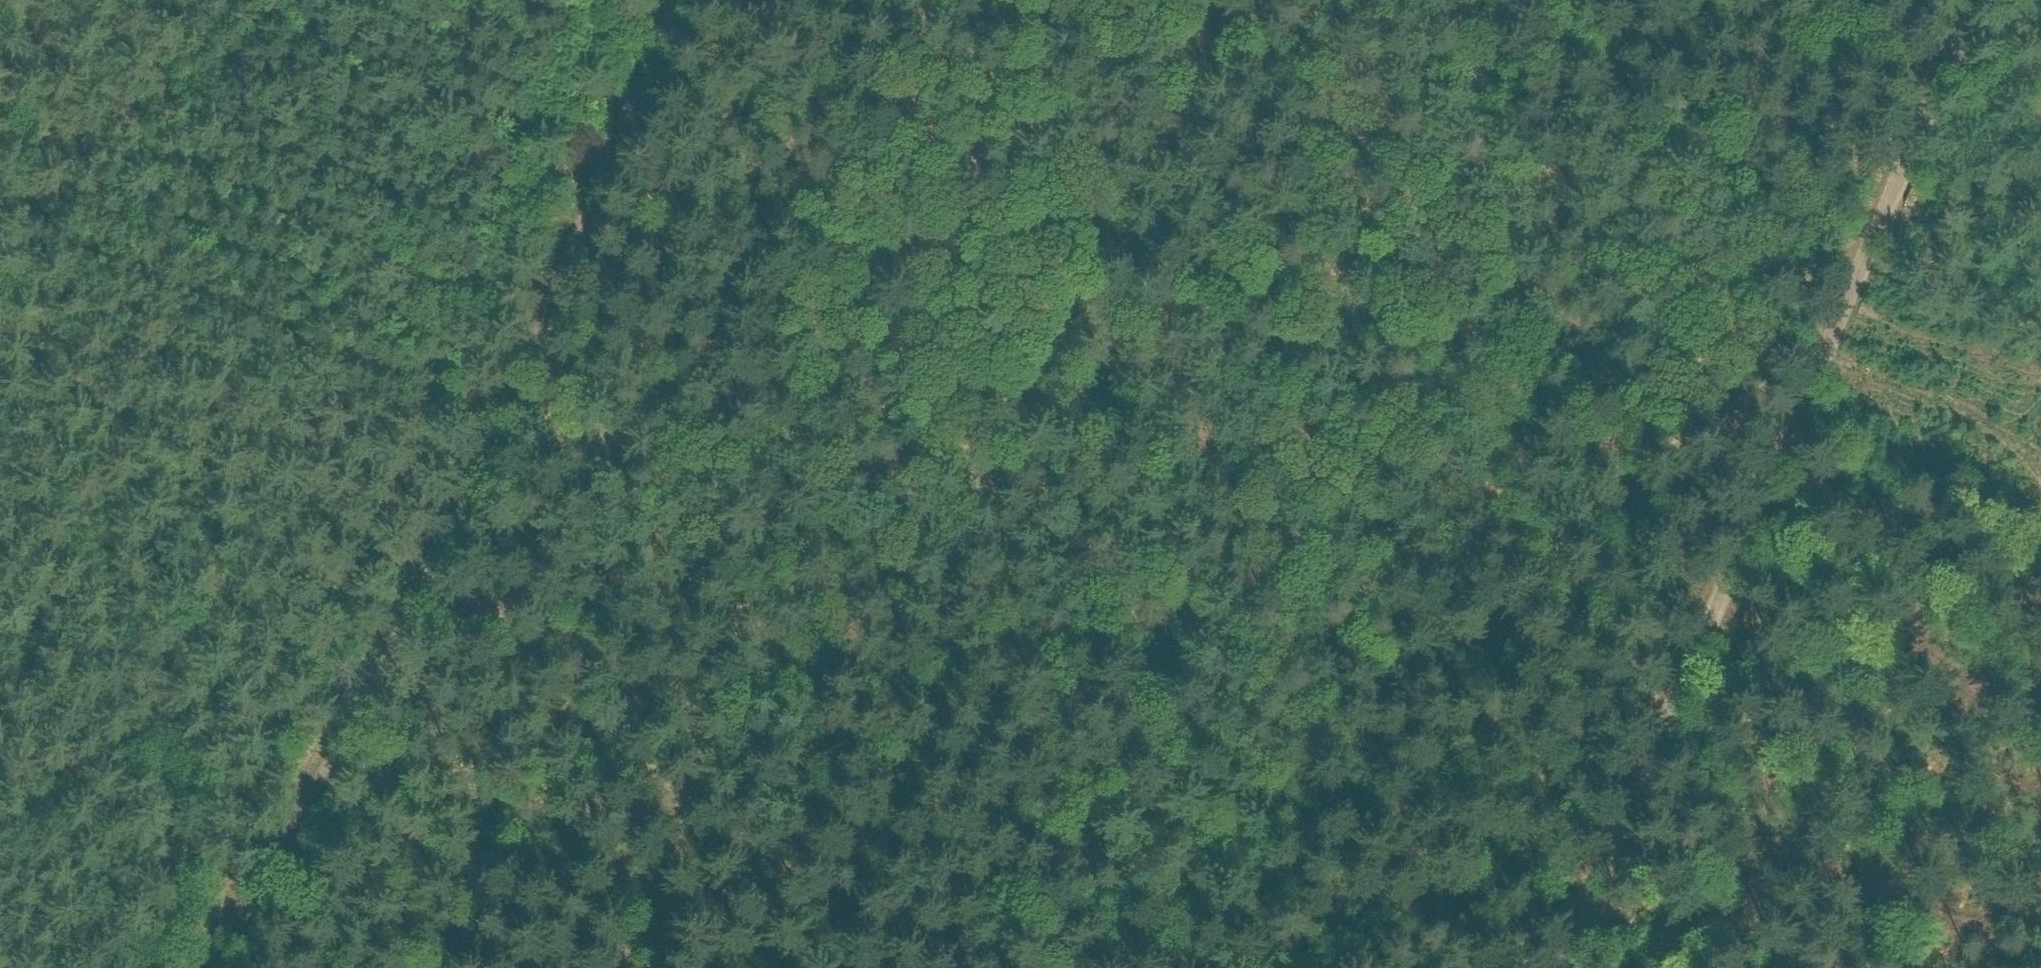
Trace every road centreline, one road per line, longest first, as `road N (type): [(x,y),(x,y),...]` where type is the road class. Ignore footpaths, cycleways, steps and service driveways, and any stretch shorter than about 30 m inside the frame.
road 1 (track): [(667,0),(473,486),(188,967)]
road 2 (track): [(1557,967),(1975,0)]

